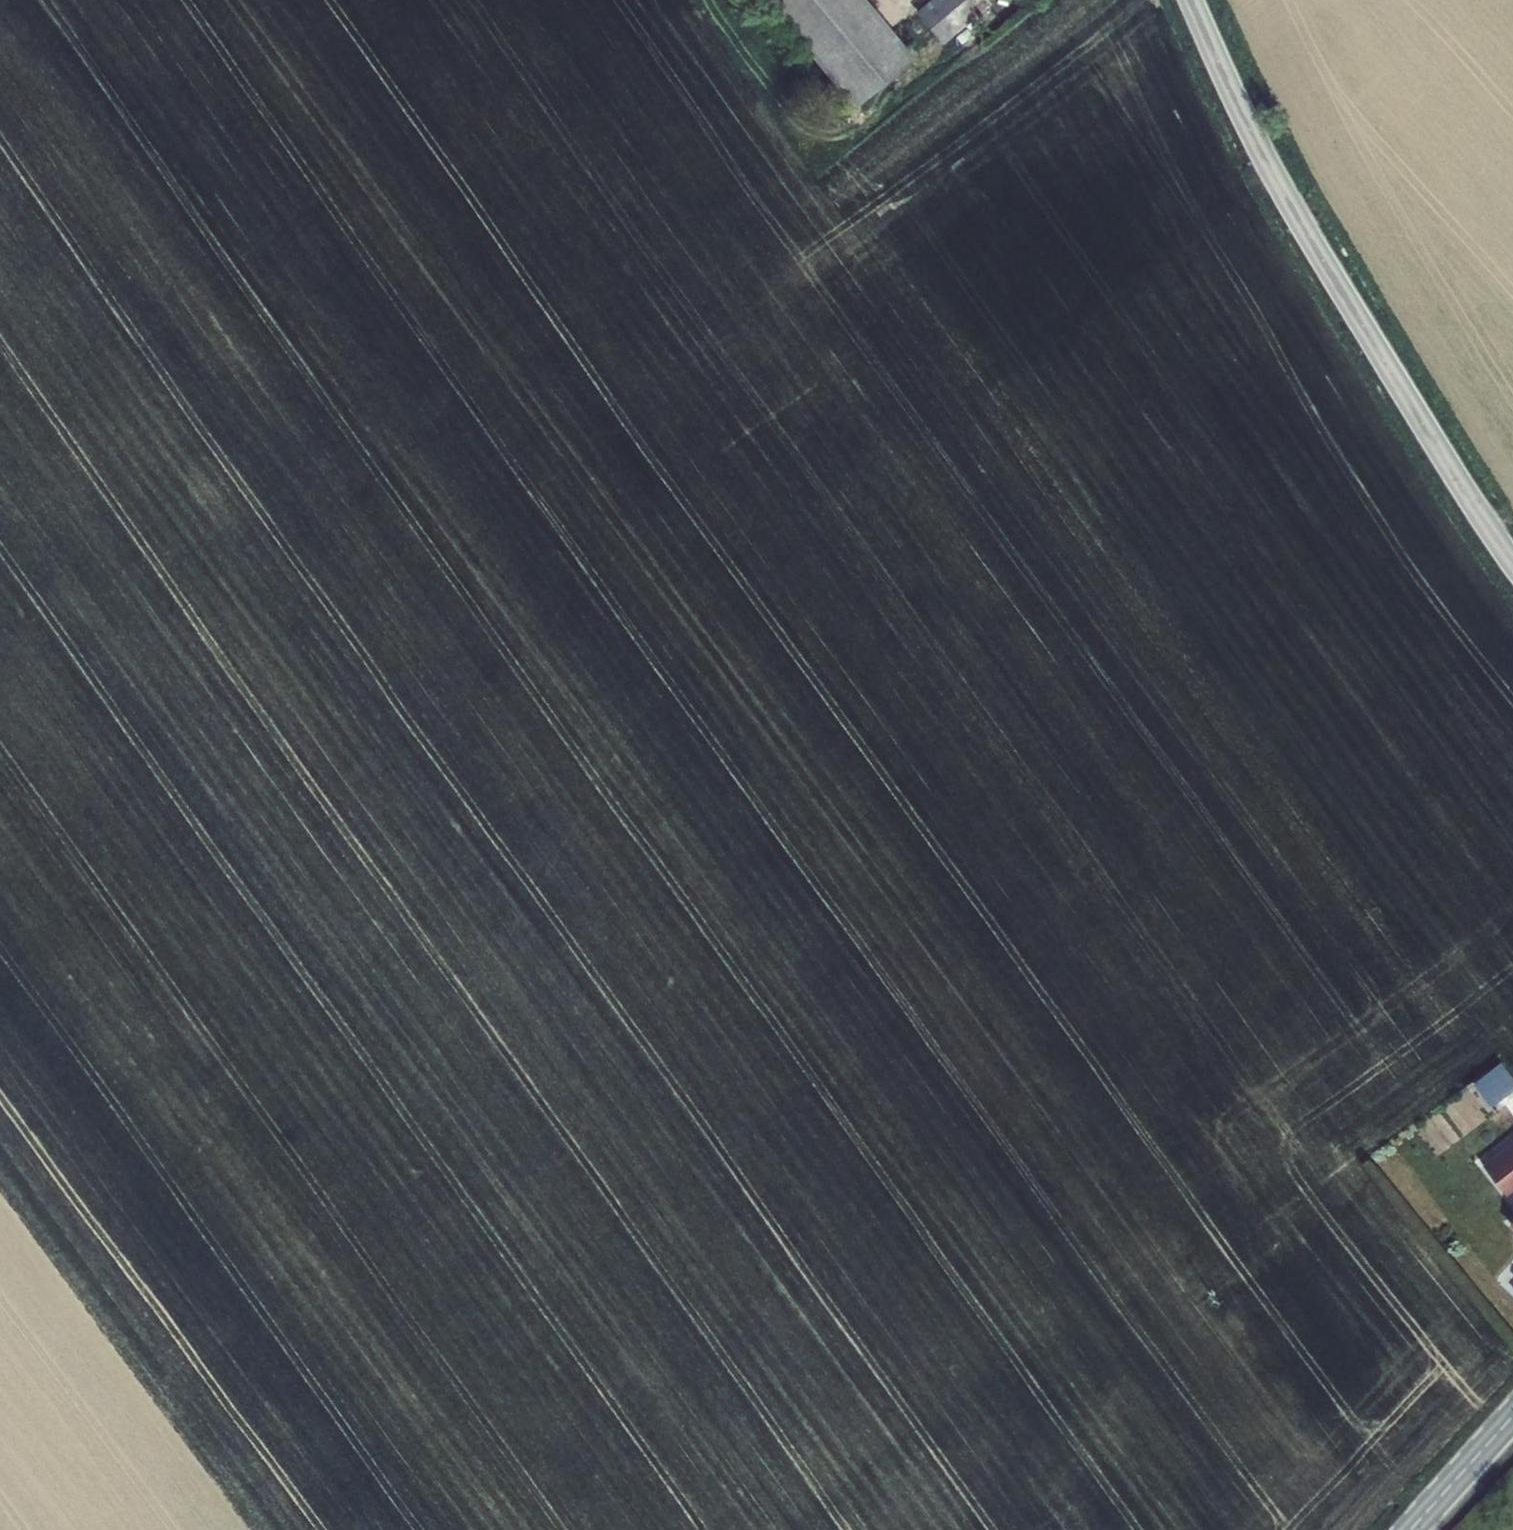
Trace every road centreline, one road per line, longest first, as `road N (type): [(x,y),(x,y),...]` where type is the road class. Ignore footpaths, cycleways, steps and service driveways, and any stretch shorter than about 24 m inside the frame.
road 1 (residential): [(1512,562),(1306,231),(1193,0)]
road 2 (tertiary): [(1512,1418),(1411,1529)]

